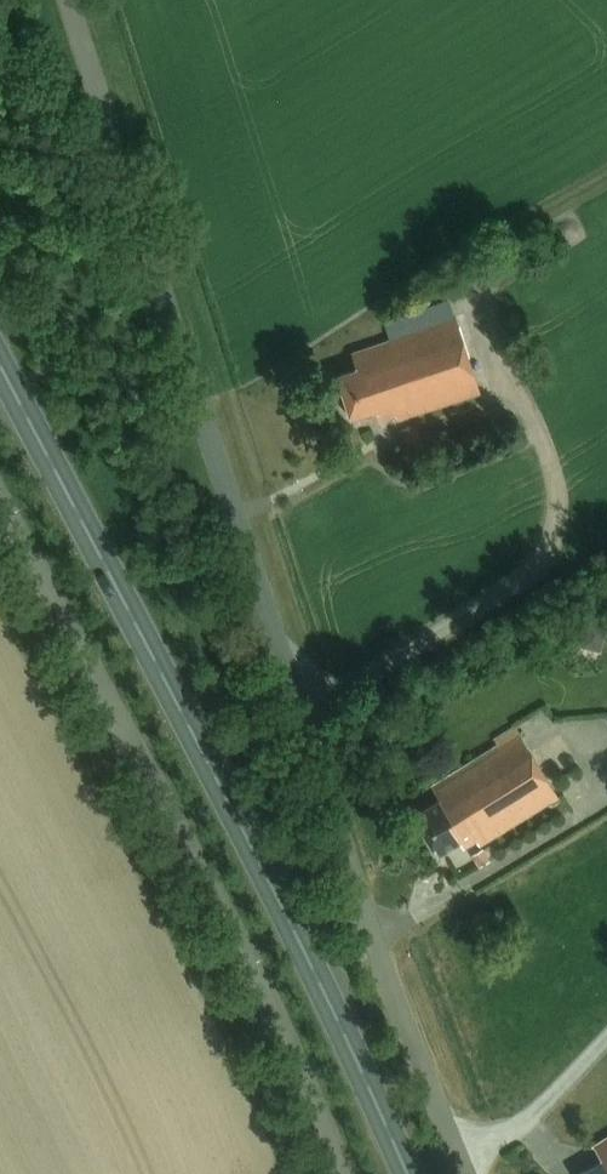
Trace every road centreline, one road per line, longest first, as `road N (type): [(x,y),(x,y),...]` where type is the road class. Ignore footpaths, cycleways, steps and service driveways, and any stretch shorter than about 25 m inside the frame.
road 1 (unclassified): [(463,1173),(401,1014),(68,0)]
road 2 (trunk): [(408,1173),(325,994),(0,367)]
road 3 (unclassified): [(338,1173),(226,920),(0,502)]

